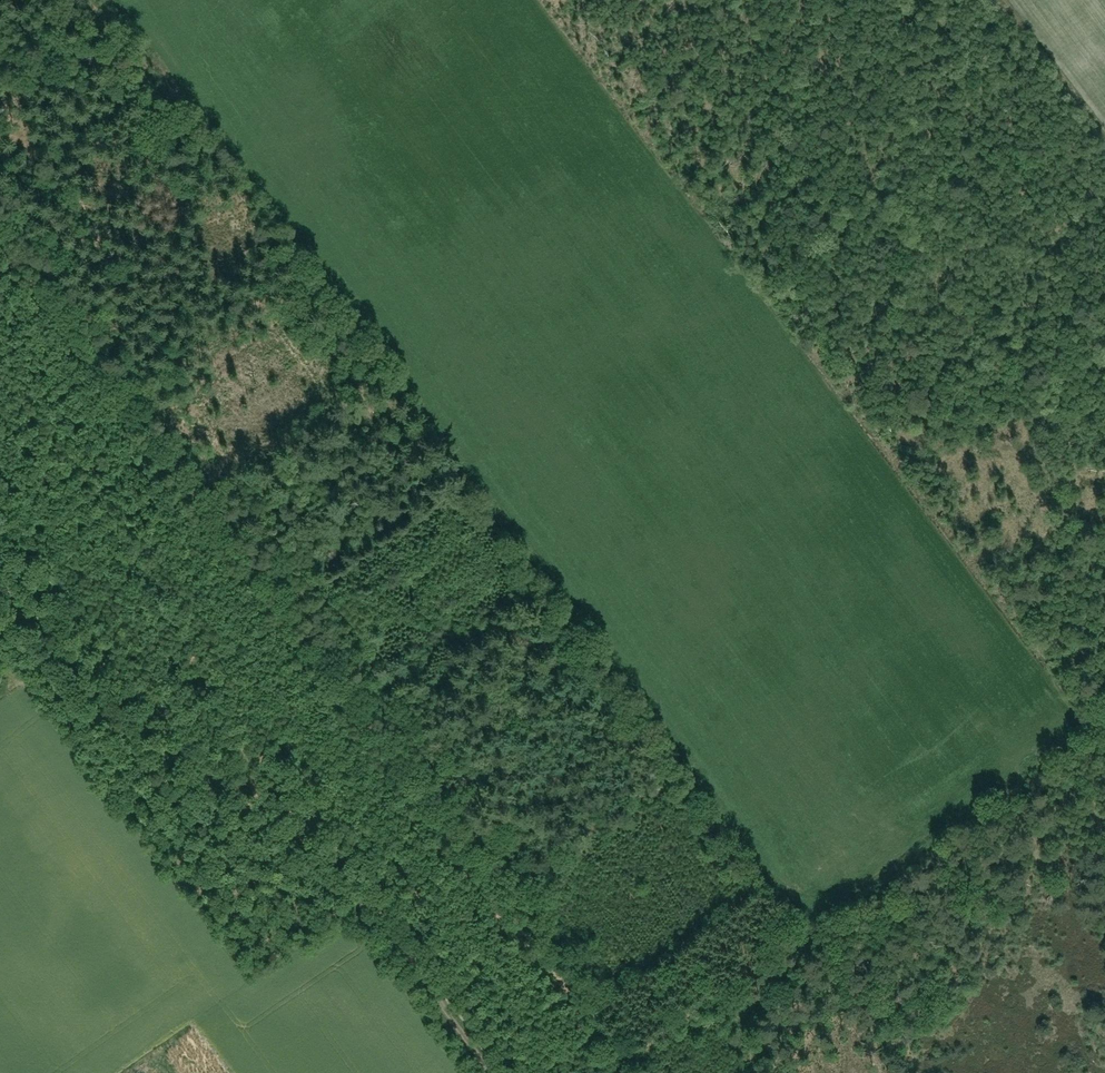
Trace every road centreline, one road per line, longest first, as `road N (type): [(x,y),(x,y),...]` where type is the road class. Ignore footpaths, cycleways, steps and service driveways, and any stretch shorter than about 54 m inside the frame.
road 1 (track): [(488,1072),(377,917),(339,890),(176,816),(0,603)]

